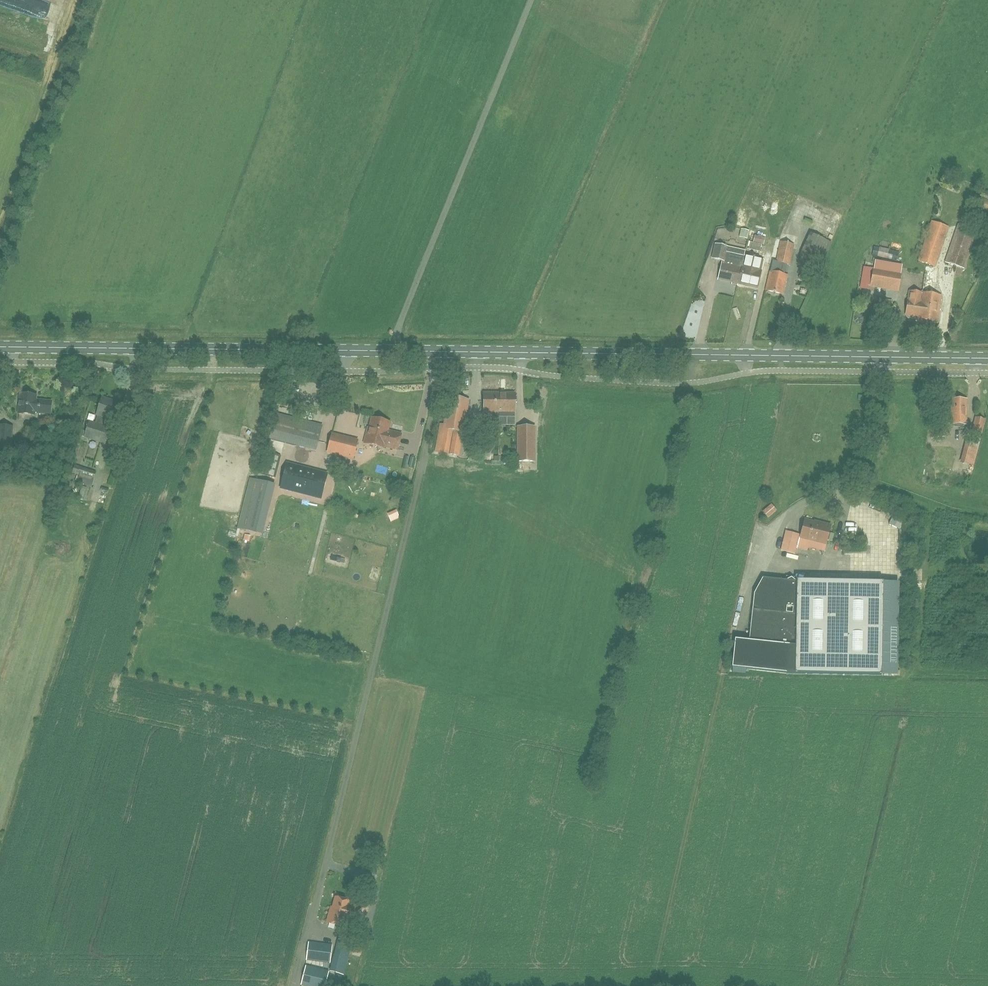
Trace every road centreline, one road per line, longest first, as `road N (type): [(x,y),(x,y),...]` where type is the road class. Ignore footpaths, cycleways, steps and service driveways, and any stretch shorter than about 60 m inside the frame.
road 1 (secondary): [(987,358),(0,348)]

